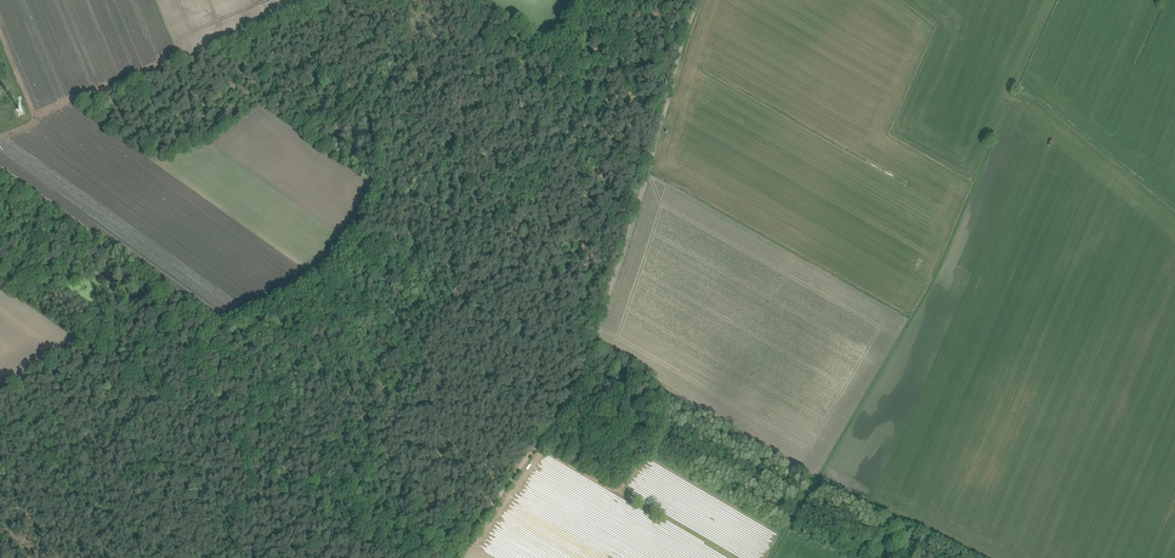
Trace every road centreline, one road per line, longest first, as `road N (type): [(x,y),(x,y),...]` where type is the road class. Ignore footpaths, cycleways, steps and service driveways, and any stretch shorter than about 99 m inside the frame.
road 1 (track): [(452,557),(579,380),(698,0)]

